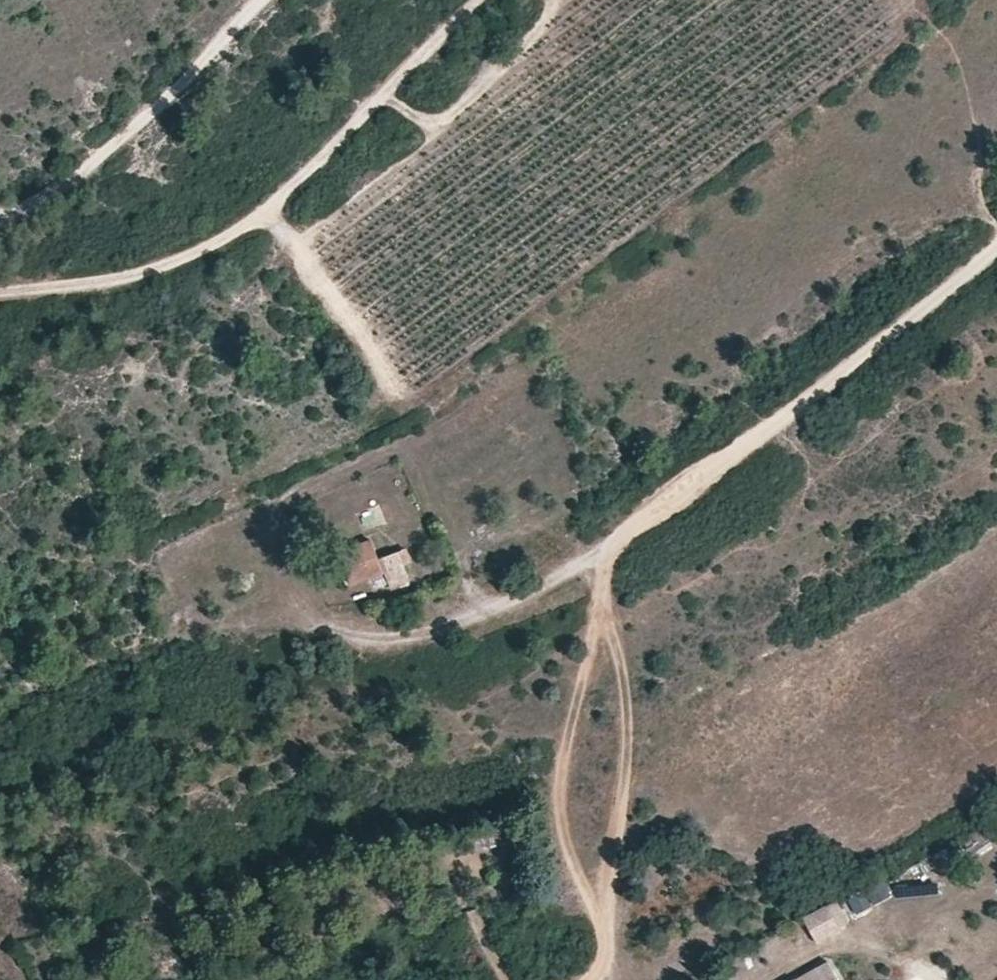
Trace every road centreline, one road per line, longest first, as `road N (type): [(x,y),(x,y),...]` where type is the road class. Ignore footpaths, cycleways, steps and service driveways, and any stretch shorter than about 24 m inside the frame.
road 1 (track): [(996,241),(904,323),(615,544),(499,606),(474,592),(449,528)]
road 2 (track): [(484,0),(260,217),(125,280),(0,289)]
road 3 (track): [(615,544),(559,792),(568,857),(615,979)]
road 4 (track): [(0,209),(31,205),(96,160),(262,0)]

